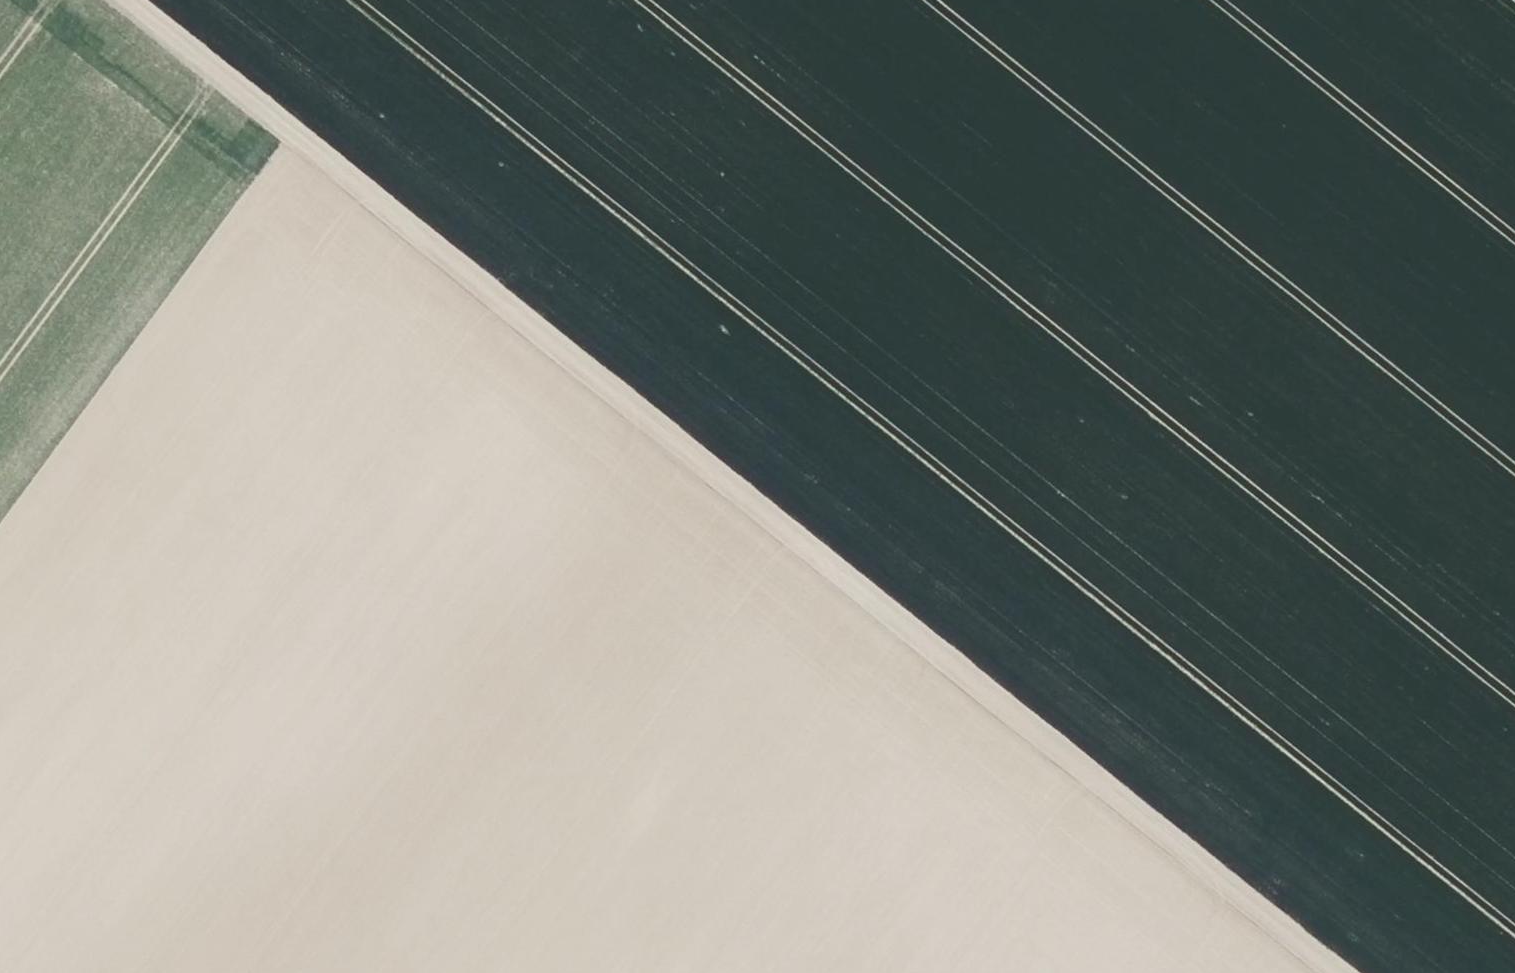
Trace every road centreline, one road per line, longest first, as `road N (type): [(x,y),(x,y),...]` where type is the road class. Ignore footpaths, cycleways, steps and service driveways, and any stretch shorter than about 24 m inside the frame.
road 1 (track): [(131,0),(1345,972)]

